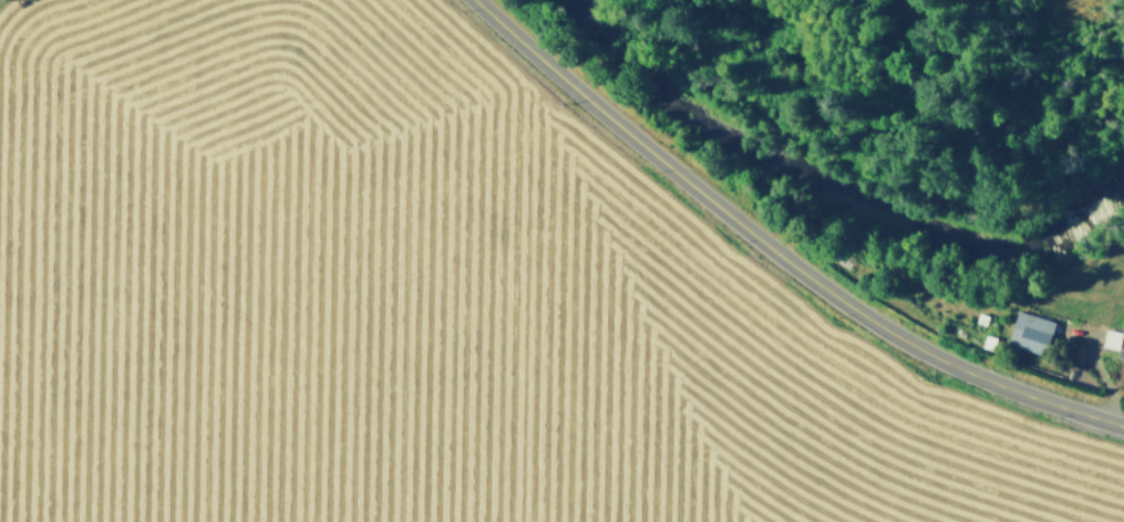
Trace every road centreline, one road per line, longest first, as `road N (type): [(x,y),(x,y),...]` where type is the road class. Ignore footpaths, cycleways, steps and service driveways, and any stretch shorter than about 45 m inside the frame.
road 1 (secondary): [(1123,425),(980,375),(844,299),(479,0)]

